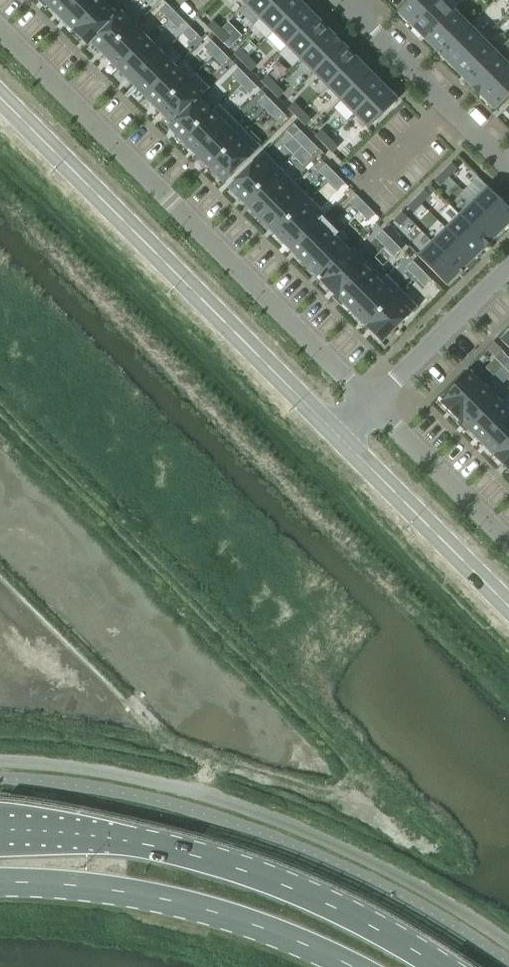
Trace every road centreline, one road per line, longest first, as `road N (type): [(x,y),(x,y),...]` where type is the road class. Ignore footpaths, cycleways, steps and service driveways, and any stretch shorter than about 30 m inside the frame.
road 1 (residential): [(0,36),(366,403)]
road 2 (secondary): [(340,427),(0,86)]
road 3 (secondary): [(0,107),(332,437)]
road 4 (primary): [(441,966),(333,907),(225,864),(107,837),(0,829)]
road 5 (primary): [(0,882),(165,899),(258,926),(354,966)]
road 6 (secondary): [(332,437),(508,613)]
road 7 (secondary): [(508,595),(340,427)]
road 8 (residential): [(345,0),(508,166)]
road 9 (residential): [(366,403),(508,547)]
road 10 (residential): [(366,403),(508,265)]

